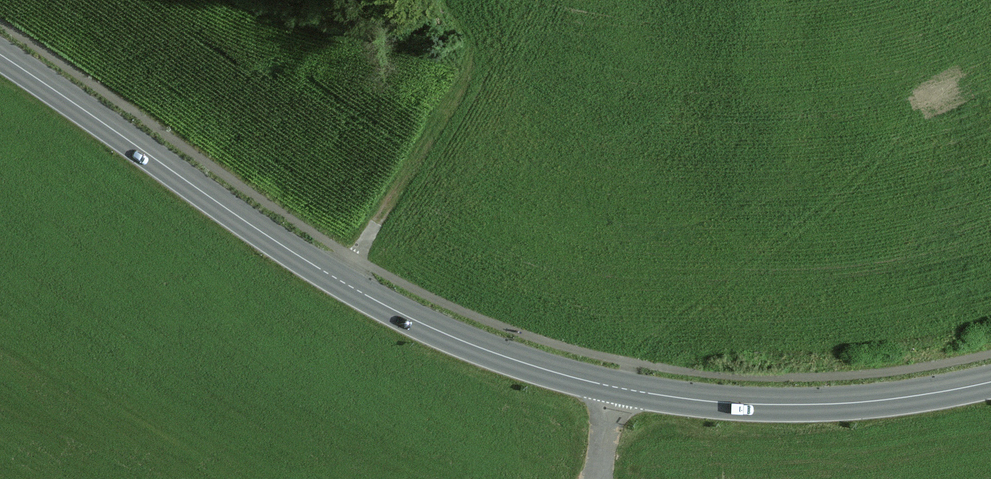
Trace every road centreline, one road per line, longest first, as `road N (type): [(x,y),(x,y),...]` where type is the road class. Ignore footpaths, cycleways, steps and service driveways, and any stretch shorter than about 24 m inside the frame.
road 1 (secondary): [(614,387),(519,361),(377,301),(0,54)]
road 2 (secondary): [(990,383),(834,405),(724,404),(614,387)]
road 3 (track): [(445,0),(467,48),(457,87),(339,280)]

